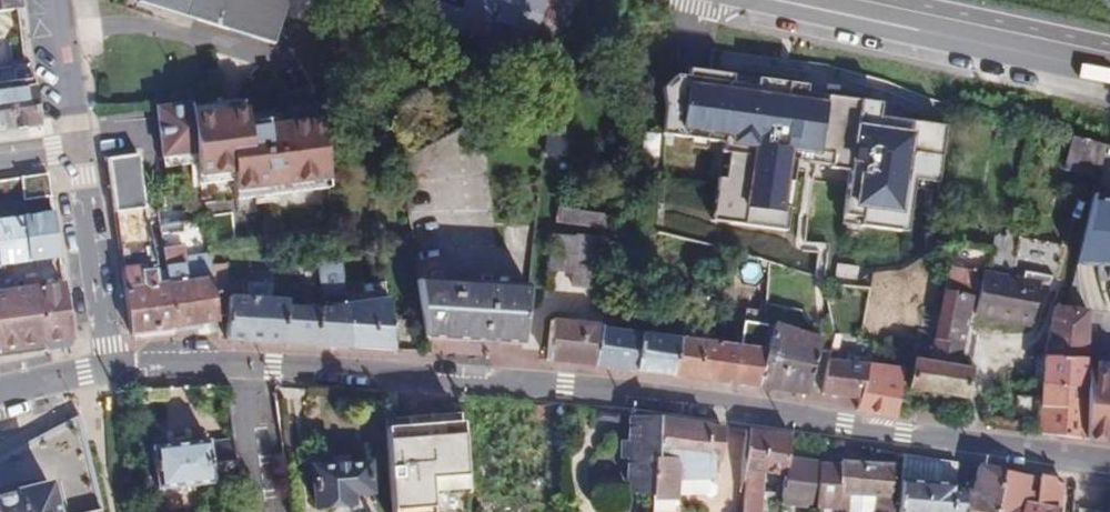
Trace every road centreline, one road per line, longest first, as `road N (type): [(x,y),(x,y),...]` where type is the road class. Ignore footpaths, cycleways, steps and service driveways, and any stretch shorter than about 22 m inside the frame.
road 1 (unclassified): [(1109,464),(693,401),(237,364)]
road 2 (secondary): [(771,0),(1109,69)]
road 3 (residential): [(103,368),(74,148)]
road 4 (residential): [(74,148),(57,0)]
road 5 (residential): [(255,511),(237,364)]
road 6 (unclassified): [(237,364),(103,368)]

